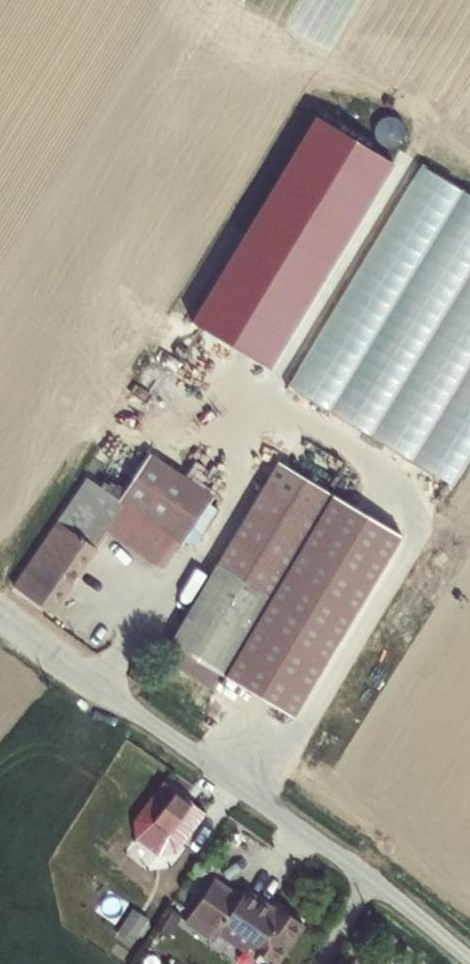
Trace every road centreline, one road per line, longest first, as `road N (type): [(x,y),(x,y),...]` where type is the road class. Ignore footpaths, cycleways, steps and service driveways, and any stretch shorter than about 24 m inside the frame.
road 1 (unclassified): [(0,609),(377,883),(469,962)]

